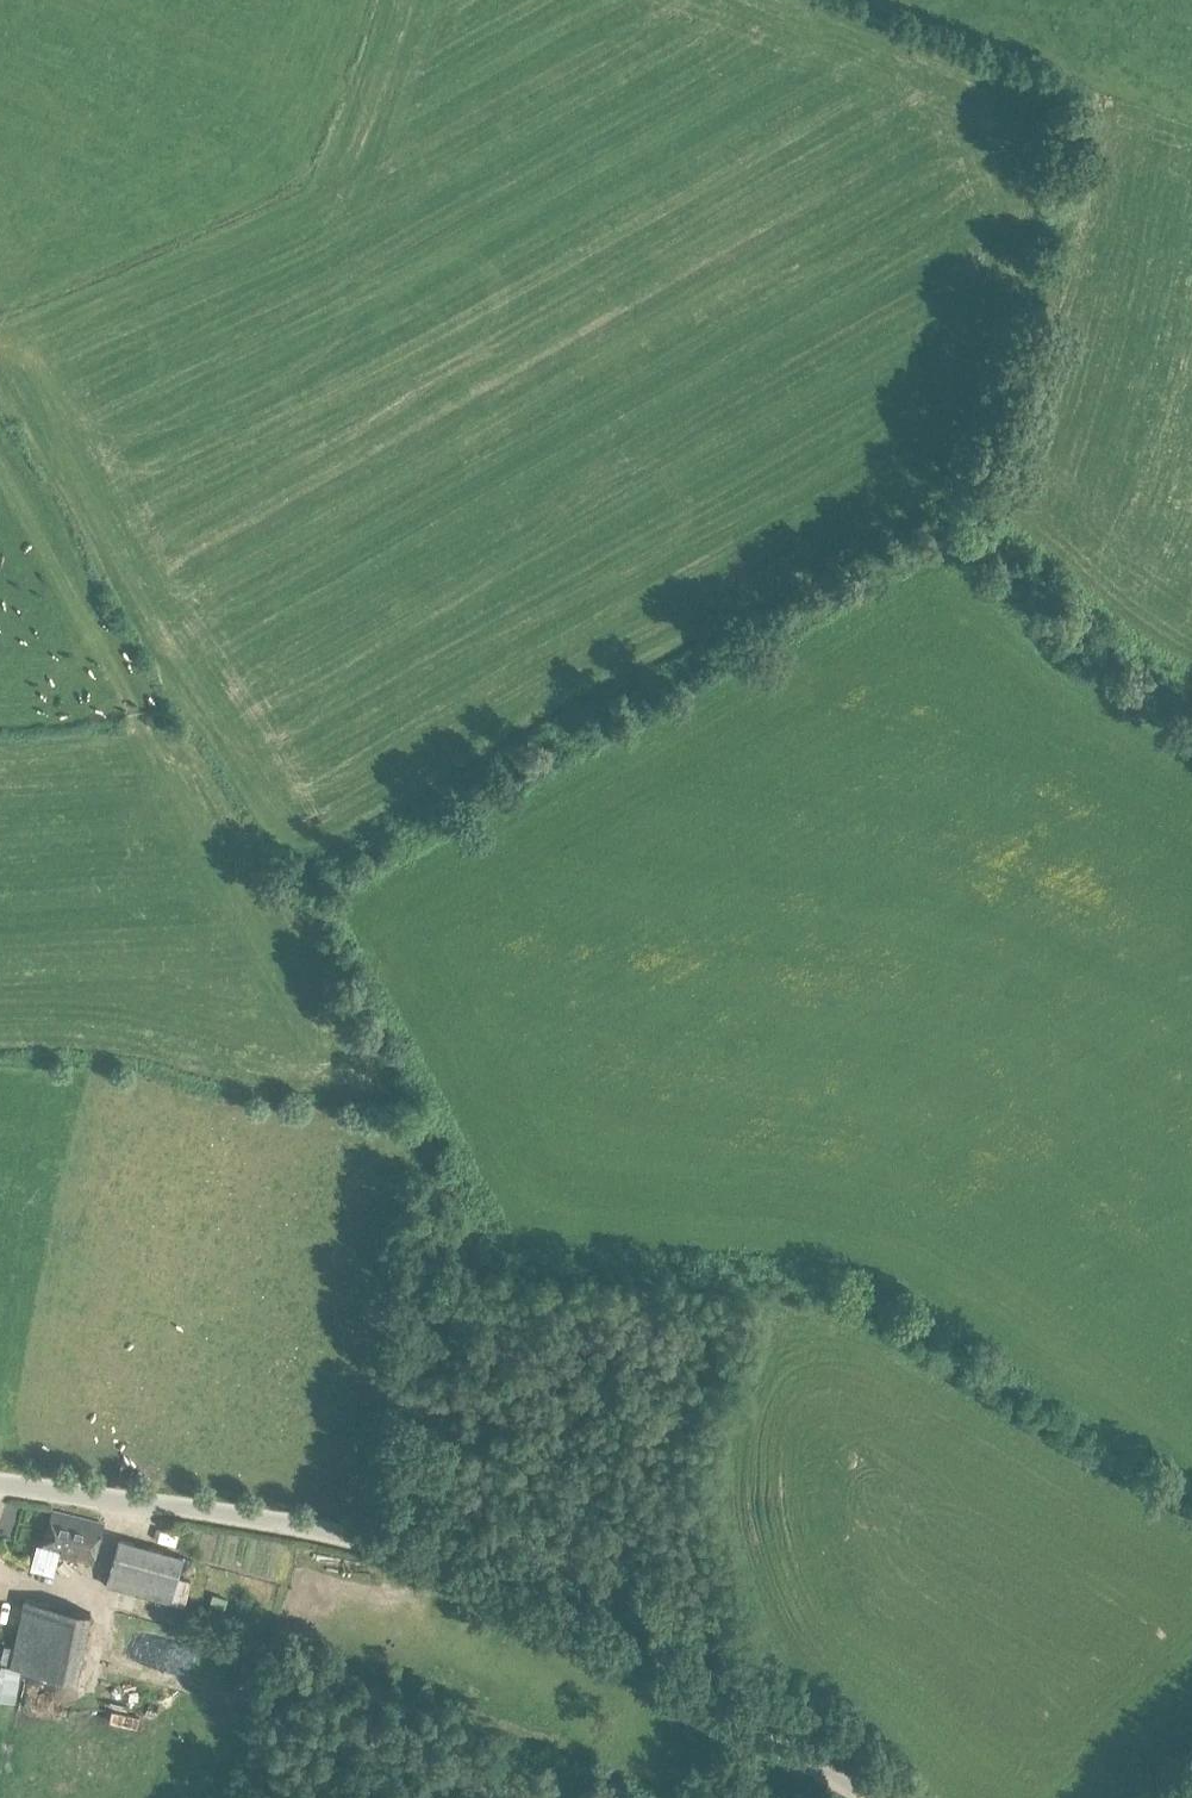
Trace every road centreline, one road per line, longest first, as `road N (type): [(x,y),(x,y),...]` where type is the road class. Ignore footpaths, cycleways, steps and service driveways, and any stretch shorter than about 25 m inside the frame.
road 1 (unclassified): [(873,1797),(412,1557),(360,1542),(0,1483)]

